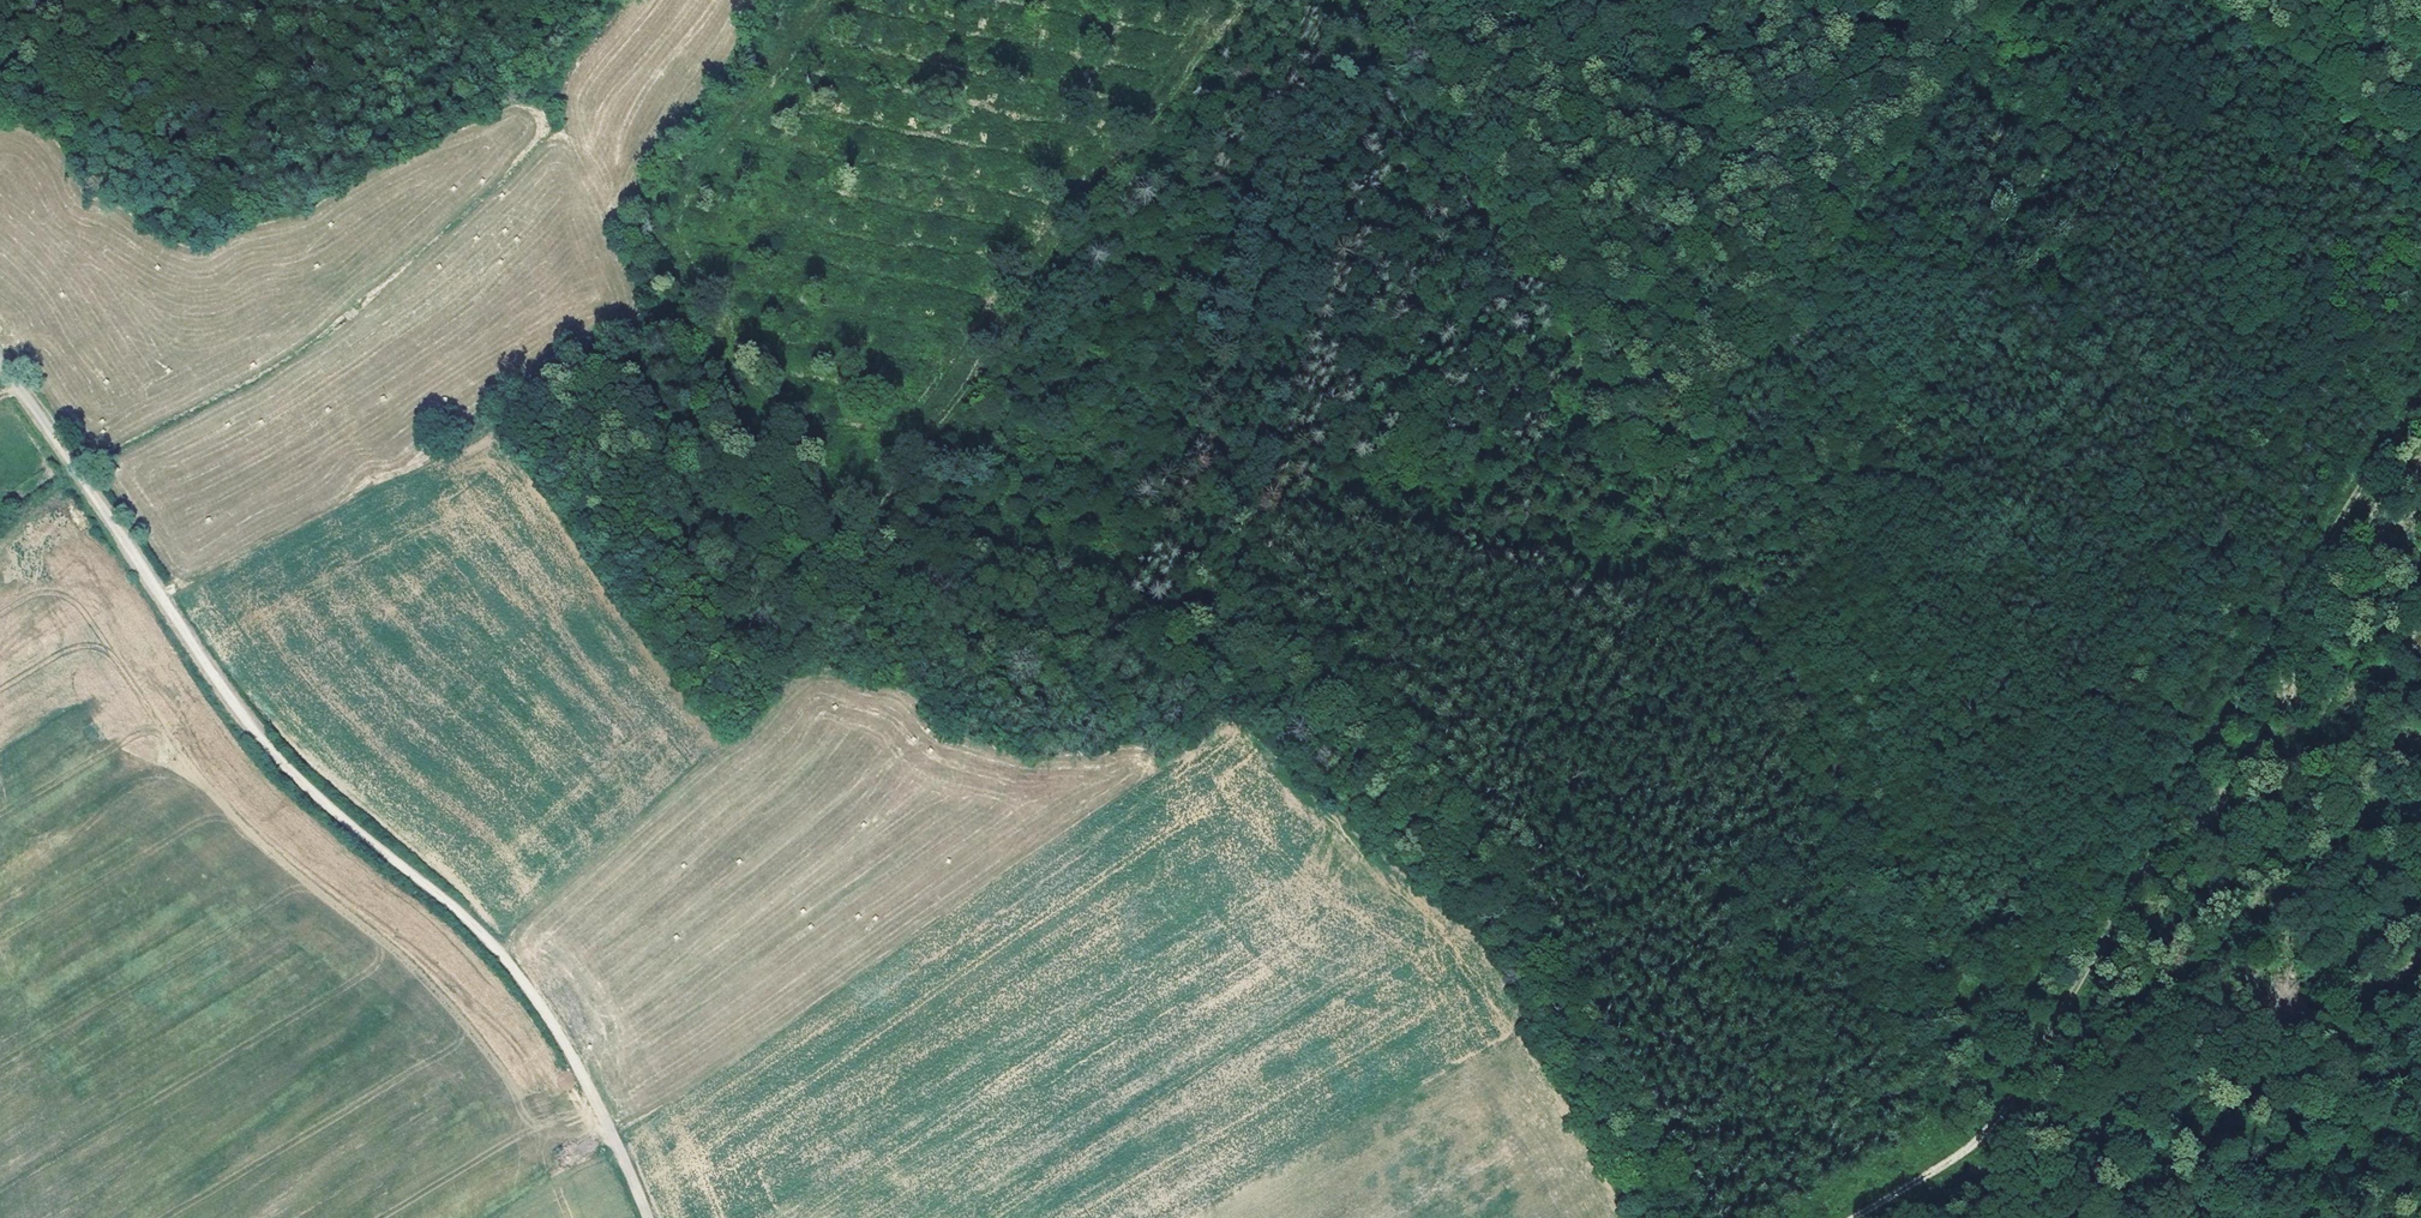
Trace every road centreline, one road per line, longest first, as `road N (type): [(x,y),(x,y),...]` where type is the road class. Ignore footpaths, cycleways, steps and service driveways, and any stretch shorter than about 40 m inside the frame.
road 1 (track): [(647,1217),(571,1053),(528,989),(480,933),(273,752),(0,370)]
road 2 (track): [(2420,404),(2259,659),(2090,1024),(1940,1159),(1832,1217)]

